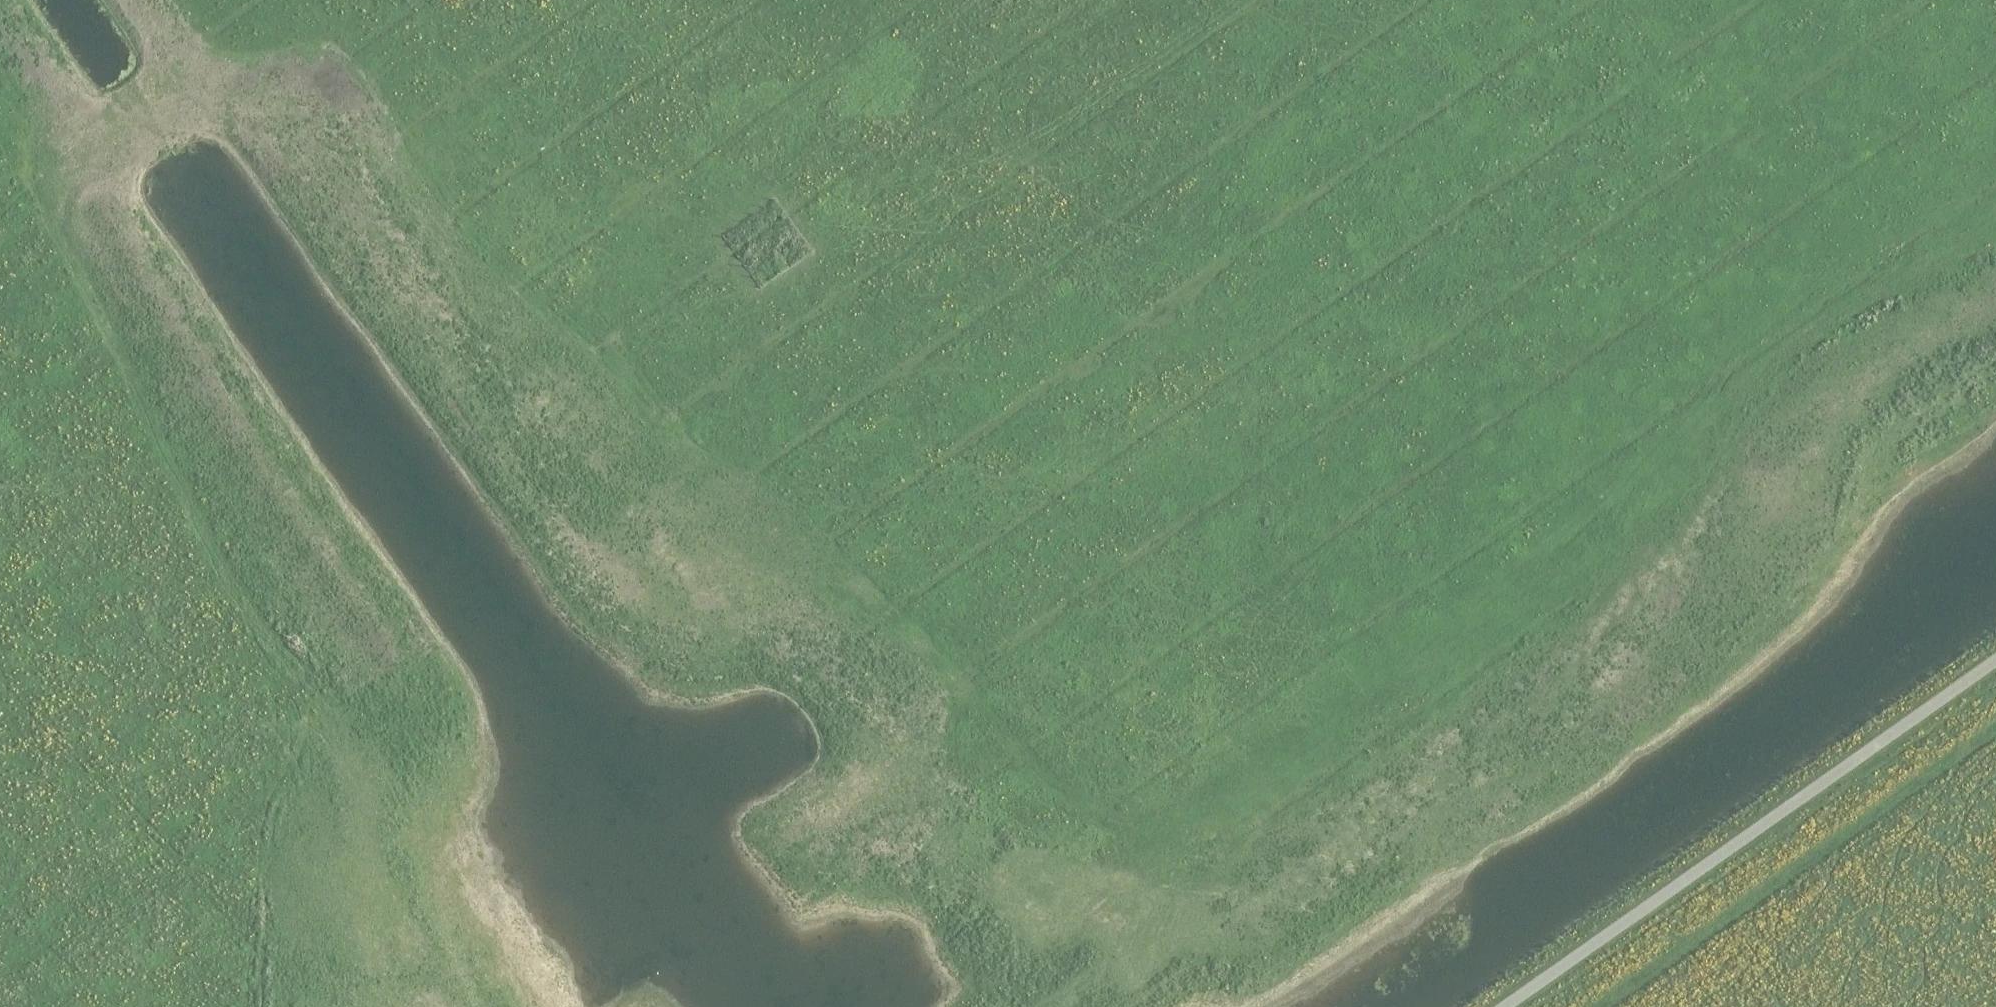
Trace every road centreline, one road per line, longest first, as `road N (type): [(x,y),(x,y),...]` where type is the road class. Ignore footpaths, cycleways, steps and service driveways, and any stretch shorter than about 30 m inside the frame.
road 1 (track): [(1503,1006),(1995,659)]

